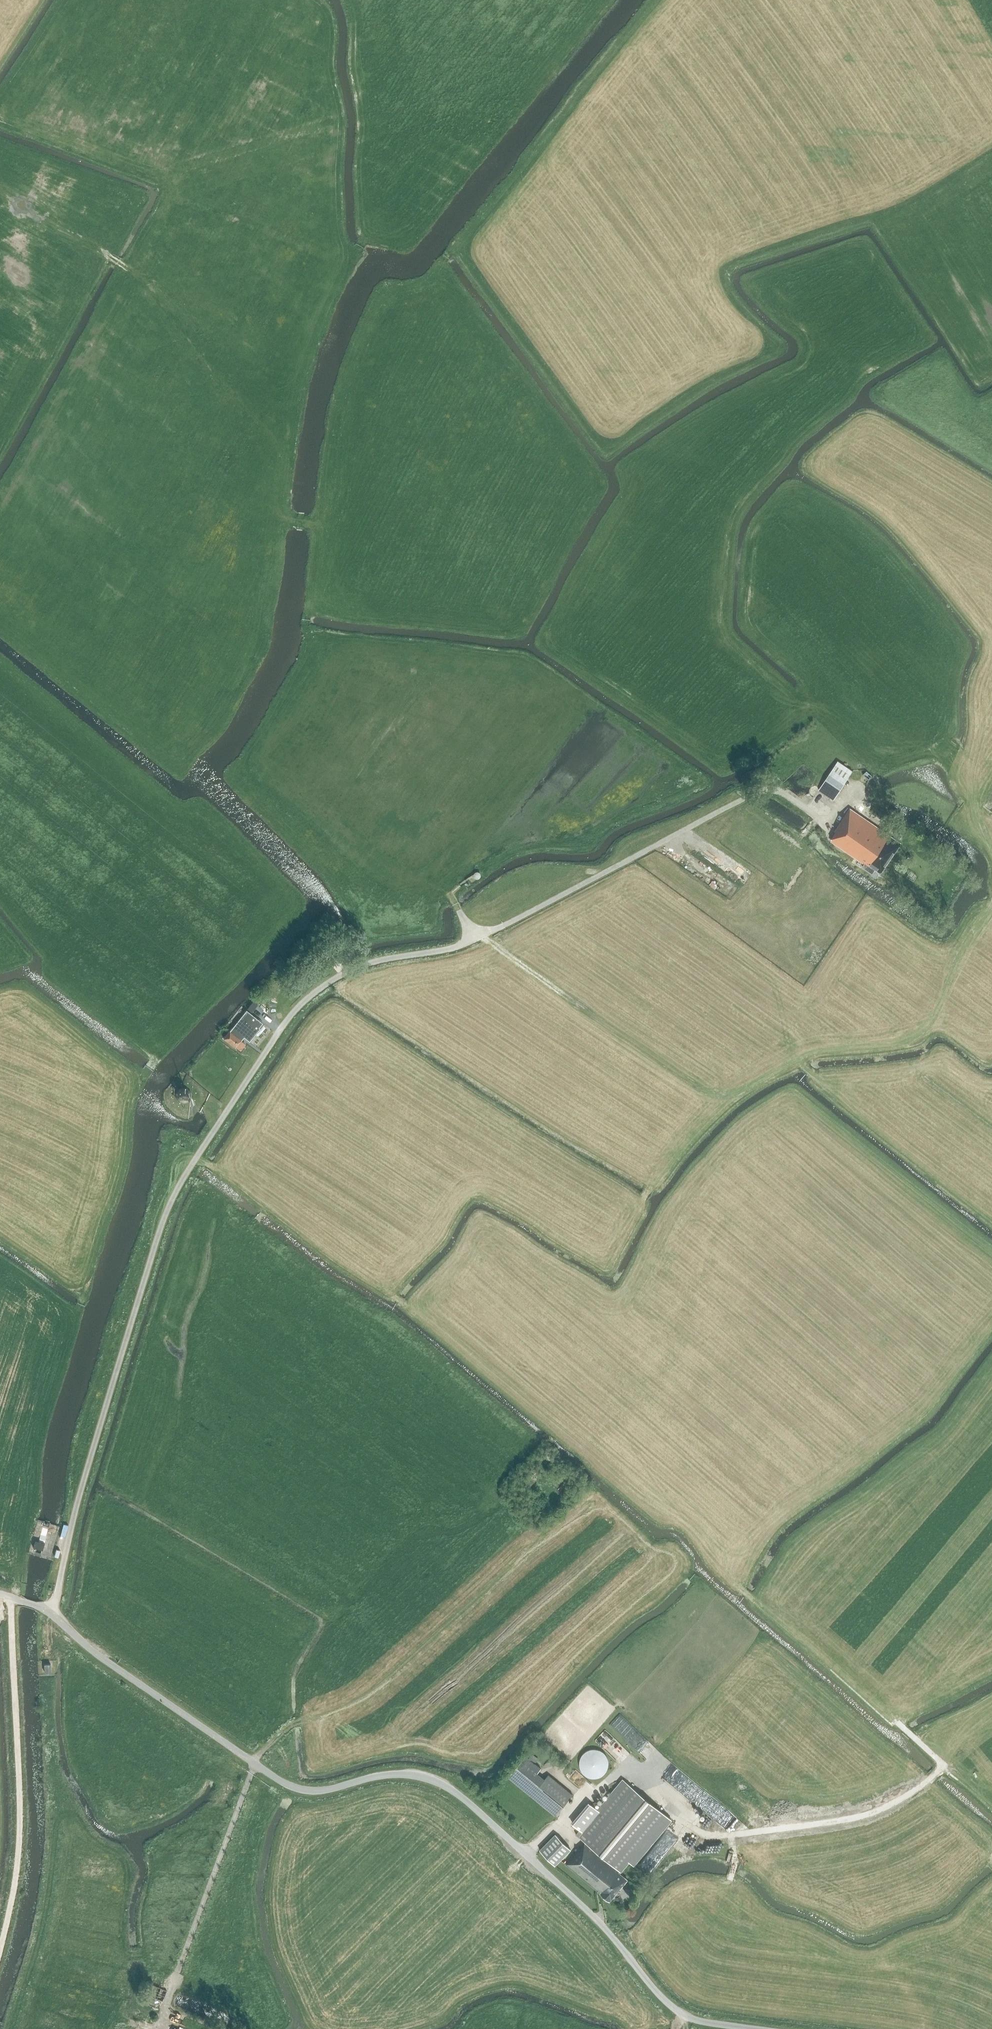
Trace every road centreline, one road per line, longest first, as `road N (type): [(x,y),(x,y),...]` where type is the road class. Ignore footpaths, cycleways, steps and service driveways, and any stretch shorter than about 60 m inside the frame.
road 1 (unclassified): [(49,1613),(167,1210),(300,1006),(371,963),(477,939),(757,793),(782,792),(824,822)]
road 2 (unclassified): [(751,2028),(676,2010),(584,1907),(446,1787),(396,1774),(319,1791),(285,1785),(49,1613)]
road 3 (track): [(584,1794),(600,1790),(619,1768),(713,1836),(845,1820),(876,1812),(944,1766),(898,1722)]
road 4 (track): [(12,1598),(20,1853),(0,1951)]

